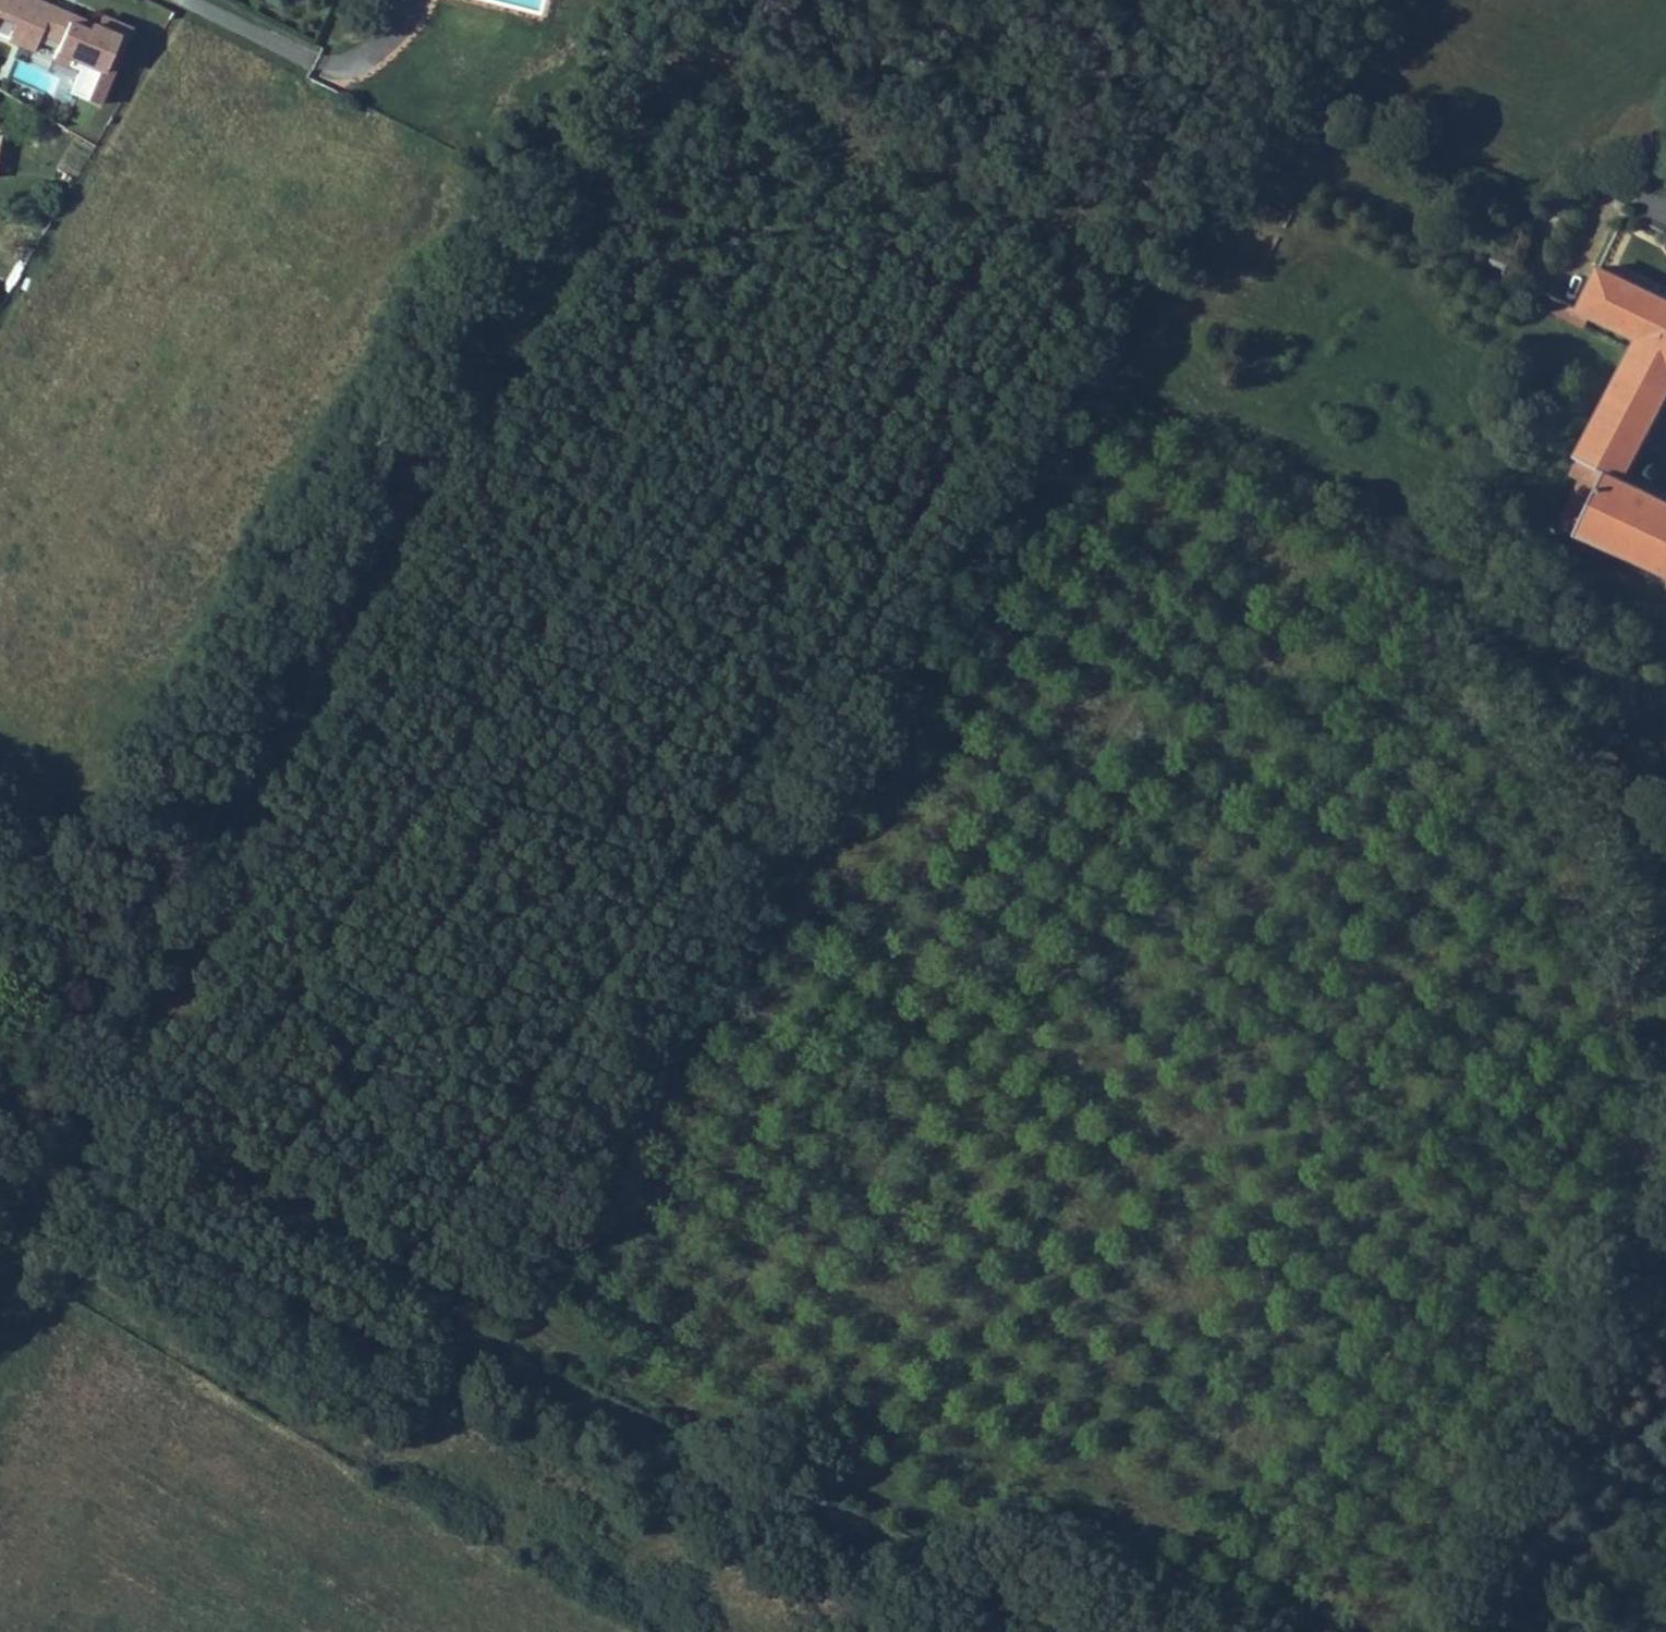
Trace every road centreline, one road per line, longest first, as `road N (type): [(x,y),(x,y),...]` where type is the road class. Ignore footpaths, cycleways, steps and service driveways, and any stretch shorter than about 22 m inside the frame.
road 1 (residential): [(315,75),(175,0)]

